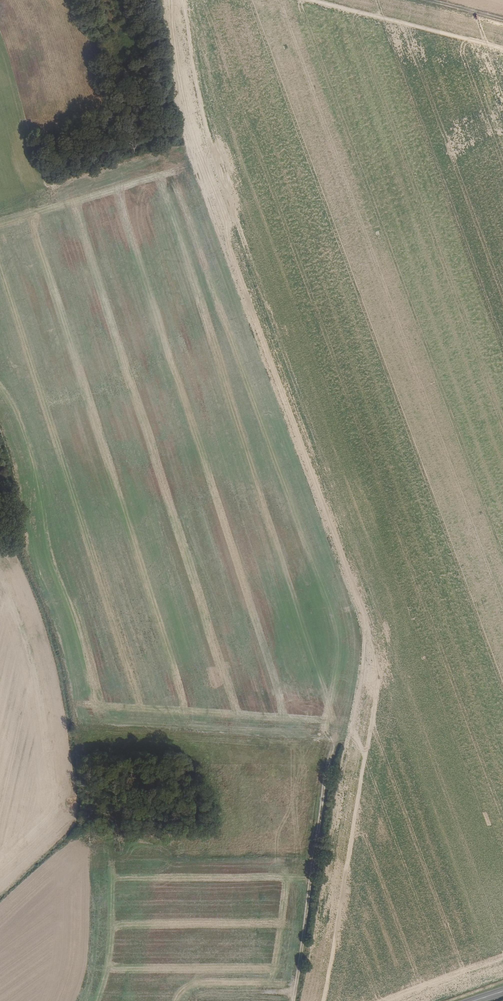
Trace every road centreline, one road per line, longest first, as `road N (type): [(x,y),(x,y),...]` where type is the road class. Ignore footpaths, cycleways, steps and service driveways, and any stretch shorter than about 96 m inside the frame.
road 1 (track): [(332,752),(297,1000)]

